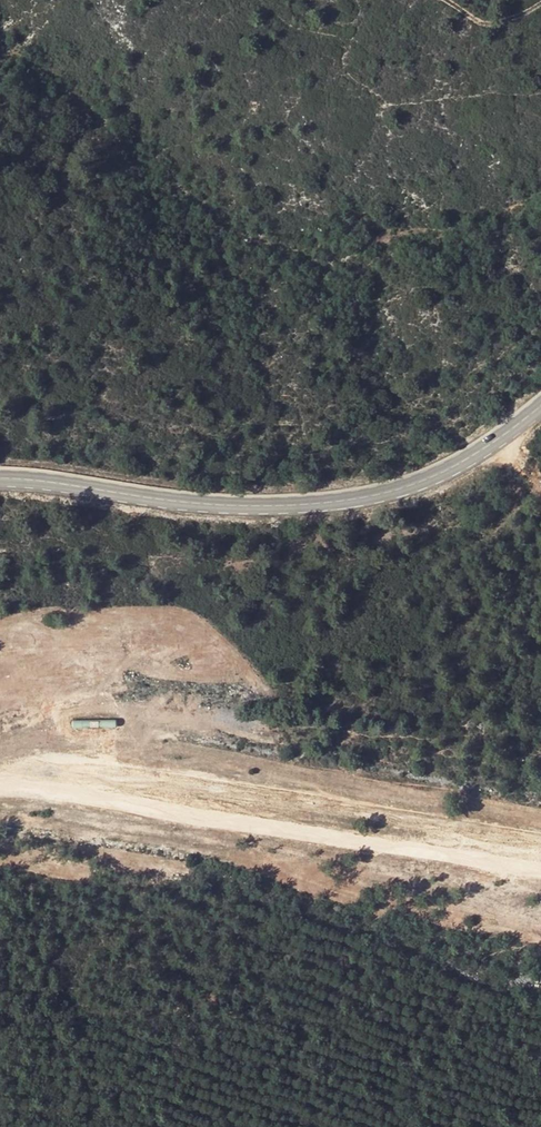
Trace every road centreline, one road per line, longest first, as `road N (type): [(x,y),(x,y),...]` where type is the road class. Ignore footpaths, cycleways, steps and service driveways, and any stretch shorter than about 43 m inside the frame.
road 1 (secondary): [(540,406),(445,471),(336,502),(192,503),(0,478)]
road 2 (track): [(0,784),(85,790),(540,866)]

